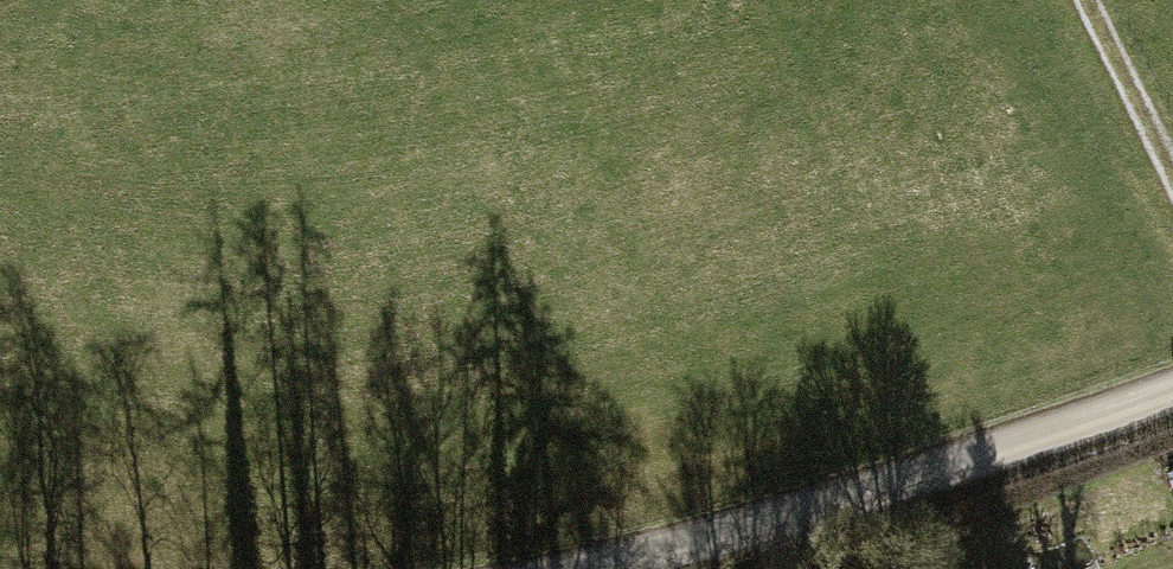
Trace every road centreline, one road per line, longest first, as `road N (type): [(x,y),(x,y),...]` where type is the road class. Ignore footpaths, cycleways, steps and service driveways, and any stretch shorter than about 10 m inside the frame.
road 1 (track): [(594,568),(995,451),(1172,389)]
road 2 (track): [(1172,176),(1085,0)]

